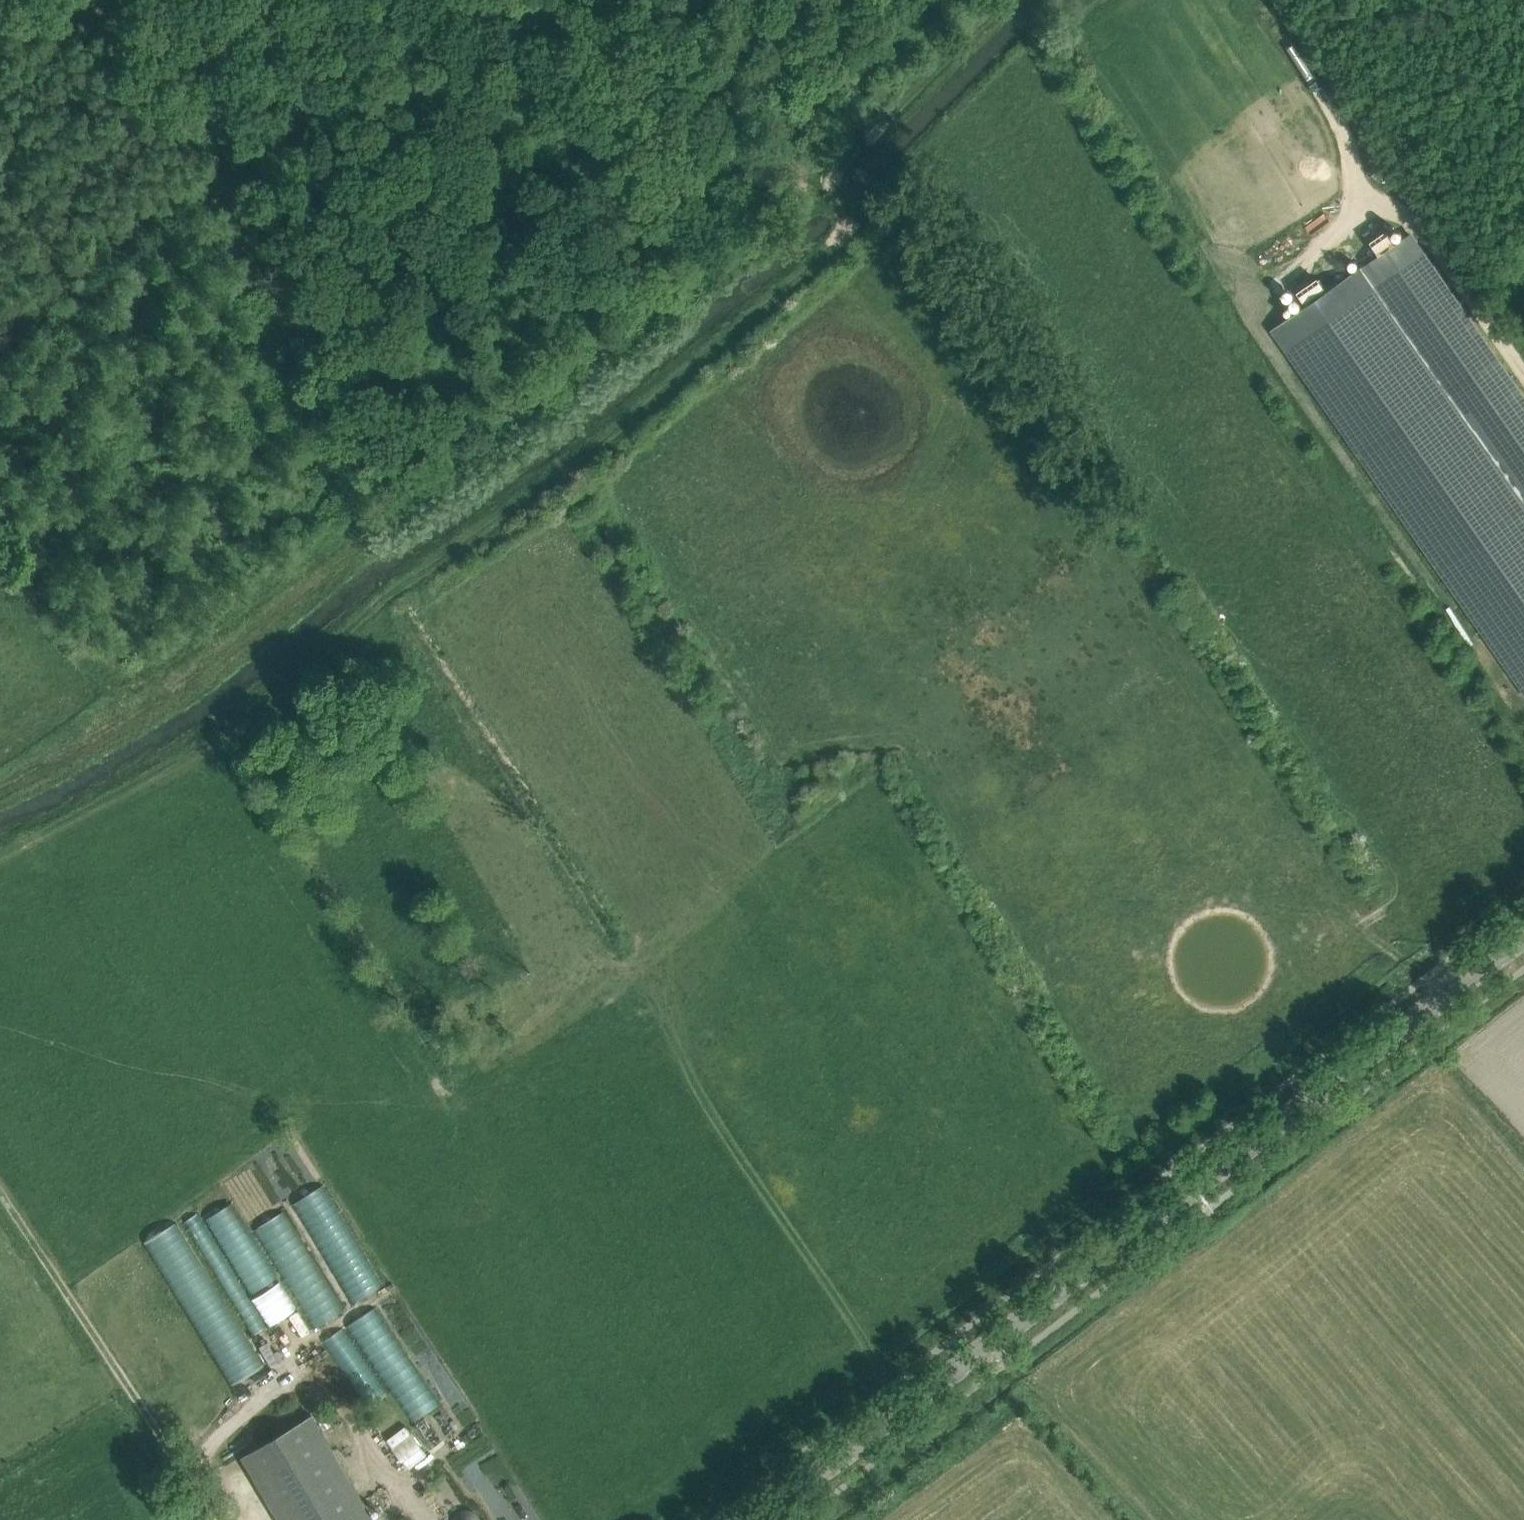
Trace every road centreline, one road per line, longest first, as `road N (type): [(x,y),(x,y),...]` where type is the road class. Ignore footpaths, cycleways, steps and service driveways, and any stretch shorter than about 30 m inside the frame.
road 1 (track): [(1010,0),(833,173),(830,193),(845,222),(831,247),(632,417),(391,589),(233,719),(0,850)]
road 2 (tertiary): [(756,1519),(1523,937)]
road 3 (track): [(213,1519),(0,1194)]

